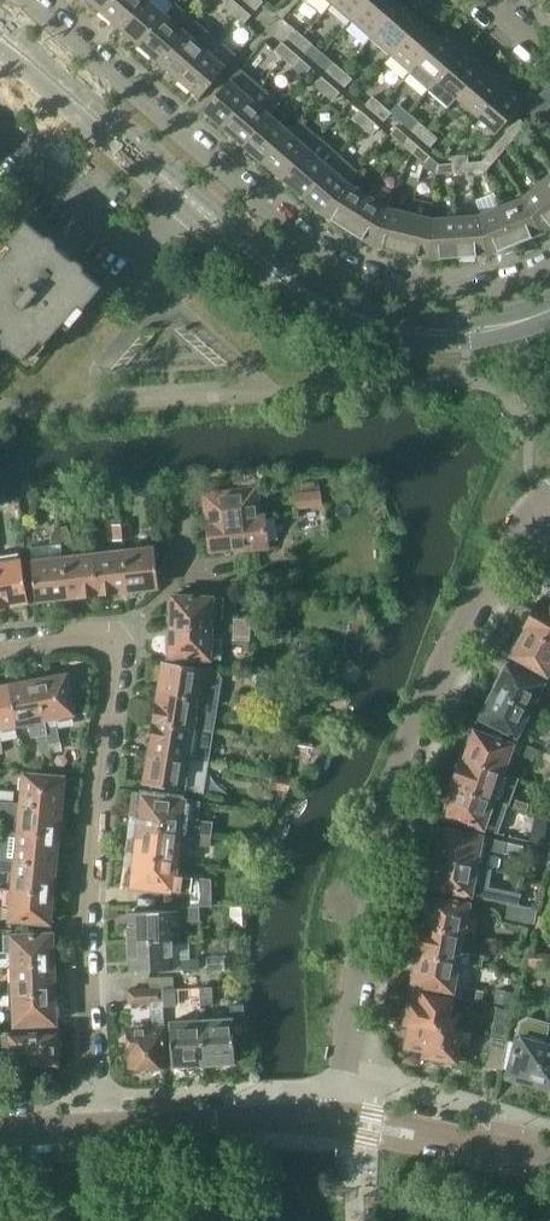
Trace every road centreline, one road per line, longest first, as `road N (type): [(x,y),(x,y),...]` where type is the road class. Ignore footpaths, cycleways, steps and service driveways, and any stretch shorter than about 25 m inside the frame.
road 1 (tertiary): [(0,32),(232,237),(335,311),(426,332),(465,332),(549,309)]
road 2 (residential): [(348,1121),(343,1070),(402,771),(450,652),(528,517)]
road 3 (unclassified): [(90,1127),(88,881),(121,657),(113,634),(0,653)]
road 4 (residential): [(549,253),(530,267),(461,283),(378,267),(317,237),(44,0)]
road 5 (tertiary): [(549,1159),(348,1121)]
road 6 (tertiary): [(90,1127),(263,1118)]

